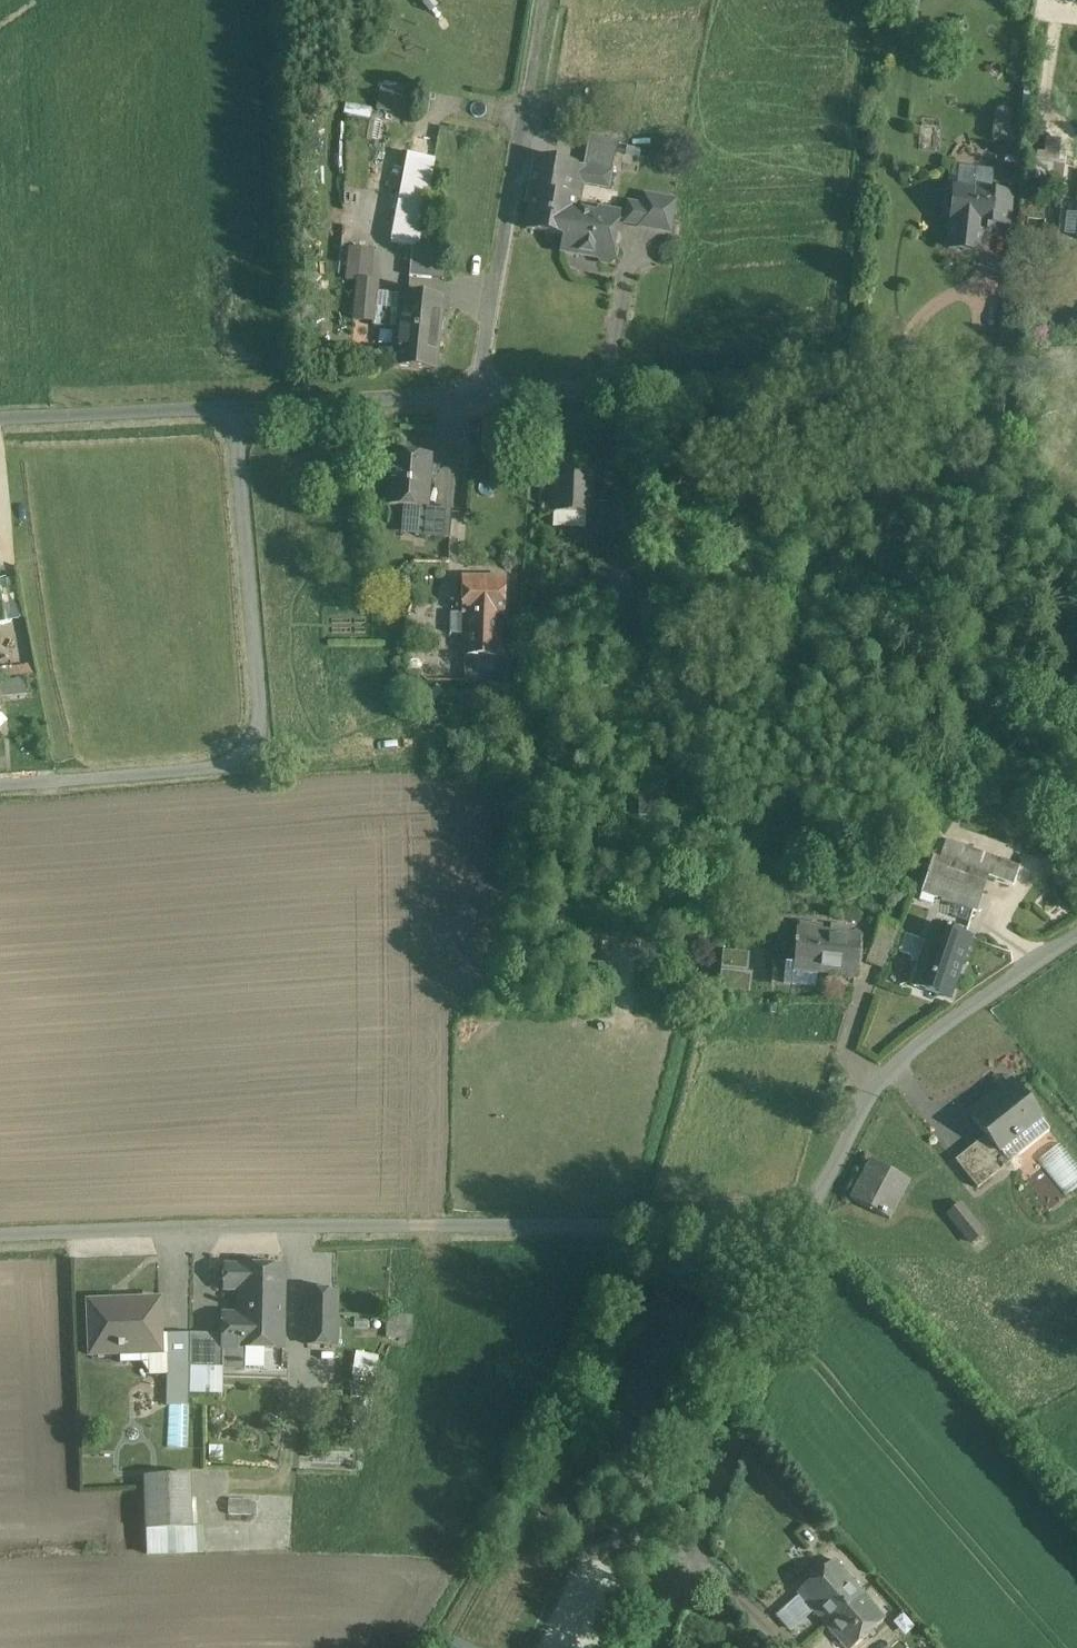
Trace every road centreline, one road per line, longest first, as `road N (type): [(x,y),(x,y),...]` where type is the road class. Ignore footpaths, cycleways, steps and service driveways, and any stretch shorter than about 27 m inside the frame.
road 1 (unclassified): [(0,1239),(359,1226),(804,1227)]
road 2 (unclassified): [(476,396),(1076,371)]
road 3 (residential): [(234,408),(260,698),(251,744),(206,769),(0,785)]
road 4 (unclassified): [(657,1647),(804,1227)]
road 5 (unclassified): [(804,1227),(858,1100),(930,1035),(1076,935)]
road 6 (residential): [(476,396),(548,0)]
road 7 (unclassified): [(234,408),(476,396)]
road 8 (unclassified): [(0,420),(234,408)]

